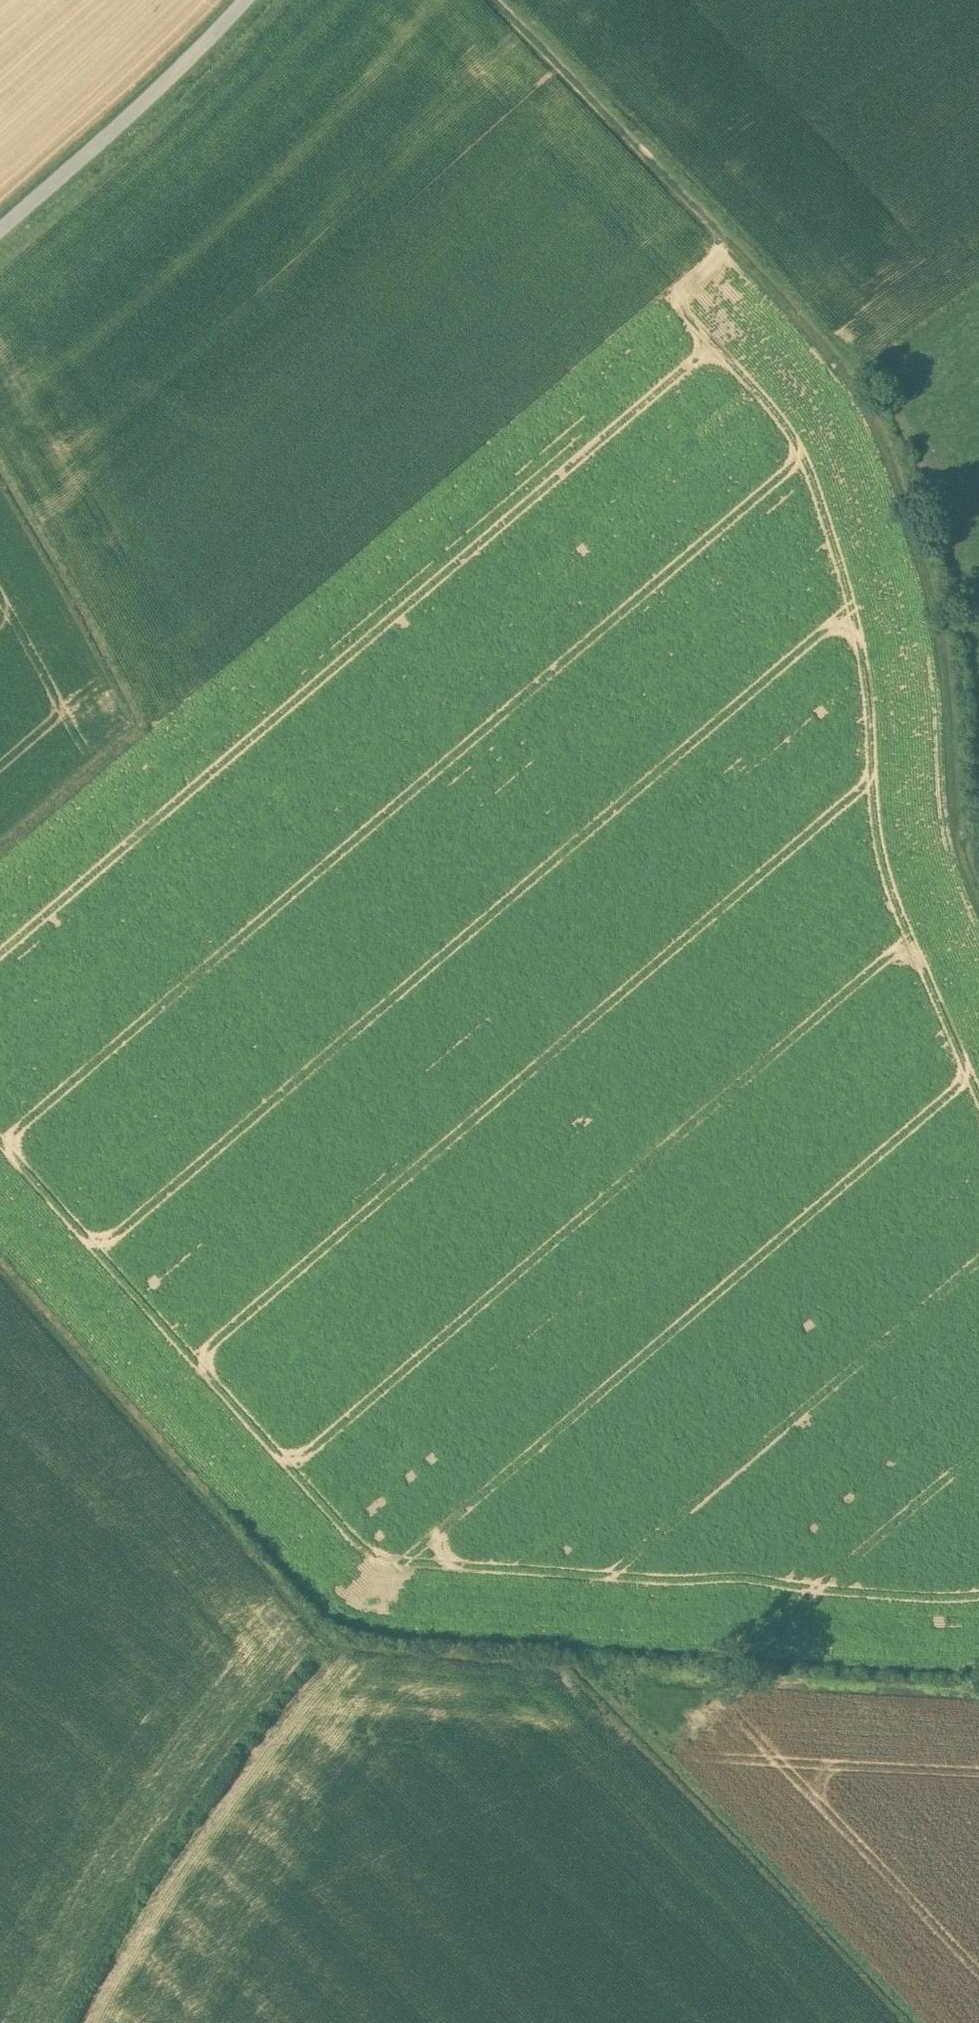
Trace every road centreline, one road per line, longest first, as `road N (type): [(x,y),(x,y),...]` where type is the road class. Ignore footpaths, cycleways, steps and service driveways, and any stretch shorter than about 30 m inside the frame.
road 1 (track): [(495,0),(802,321),(846,381),(887,455),(924,553),(944,739),(978,869)]
road 2 (unclassified): [(237,0),(0,225)]

